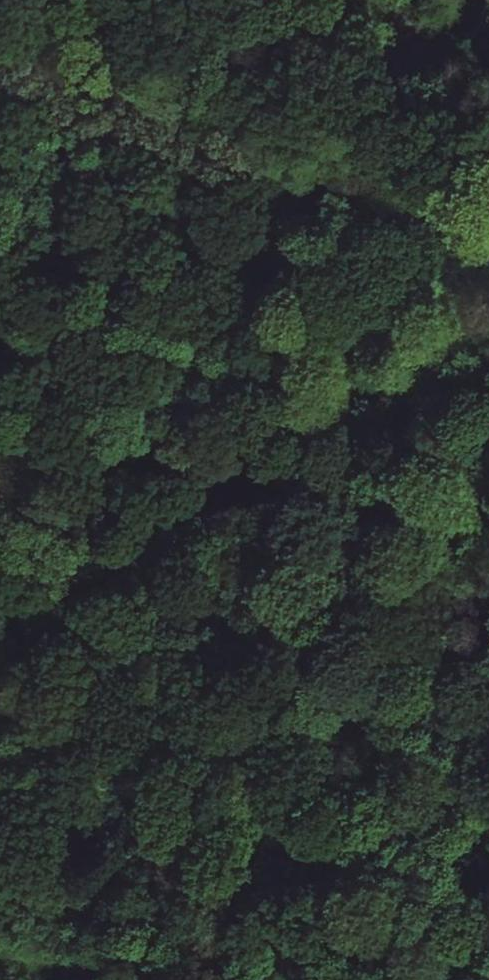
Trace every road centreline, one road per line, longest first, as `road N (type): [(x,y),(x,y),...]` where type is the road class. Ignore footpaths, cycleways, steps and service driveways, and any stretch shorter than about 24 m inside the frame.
road 1 (track): [(0,48),(488,223)]
road 2 (track): [(0,434),(488,505)]
road 3 (track): [(0,651),(282,979)]

